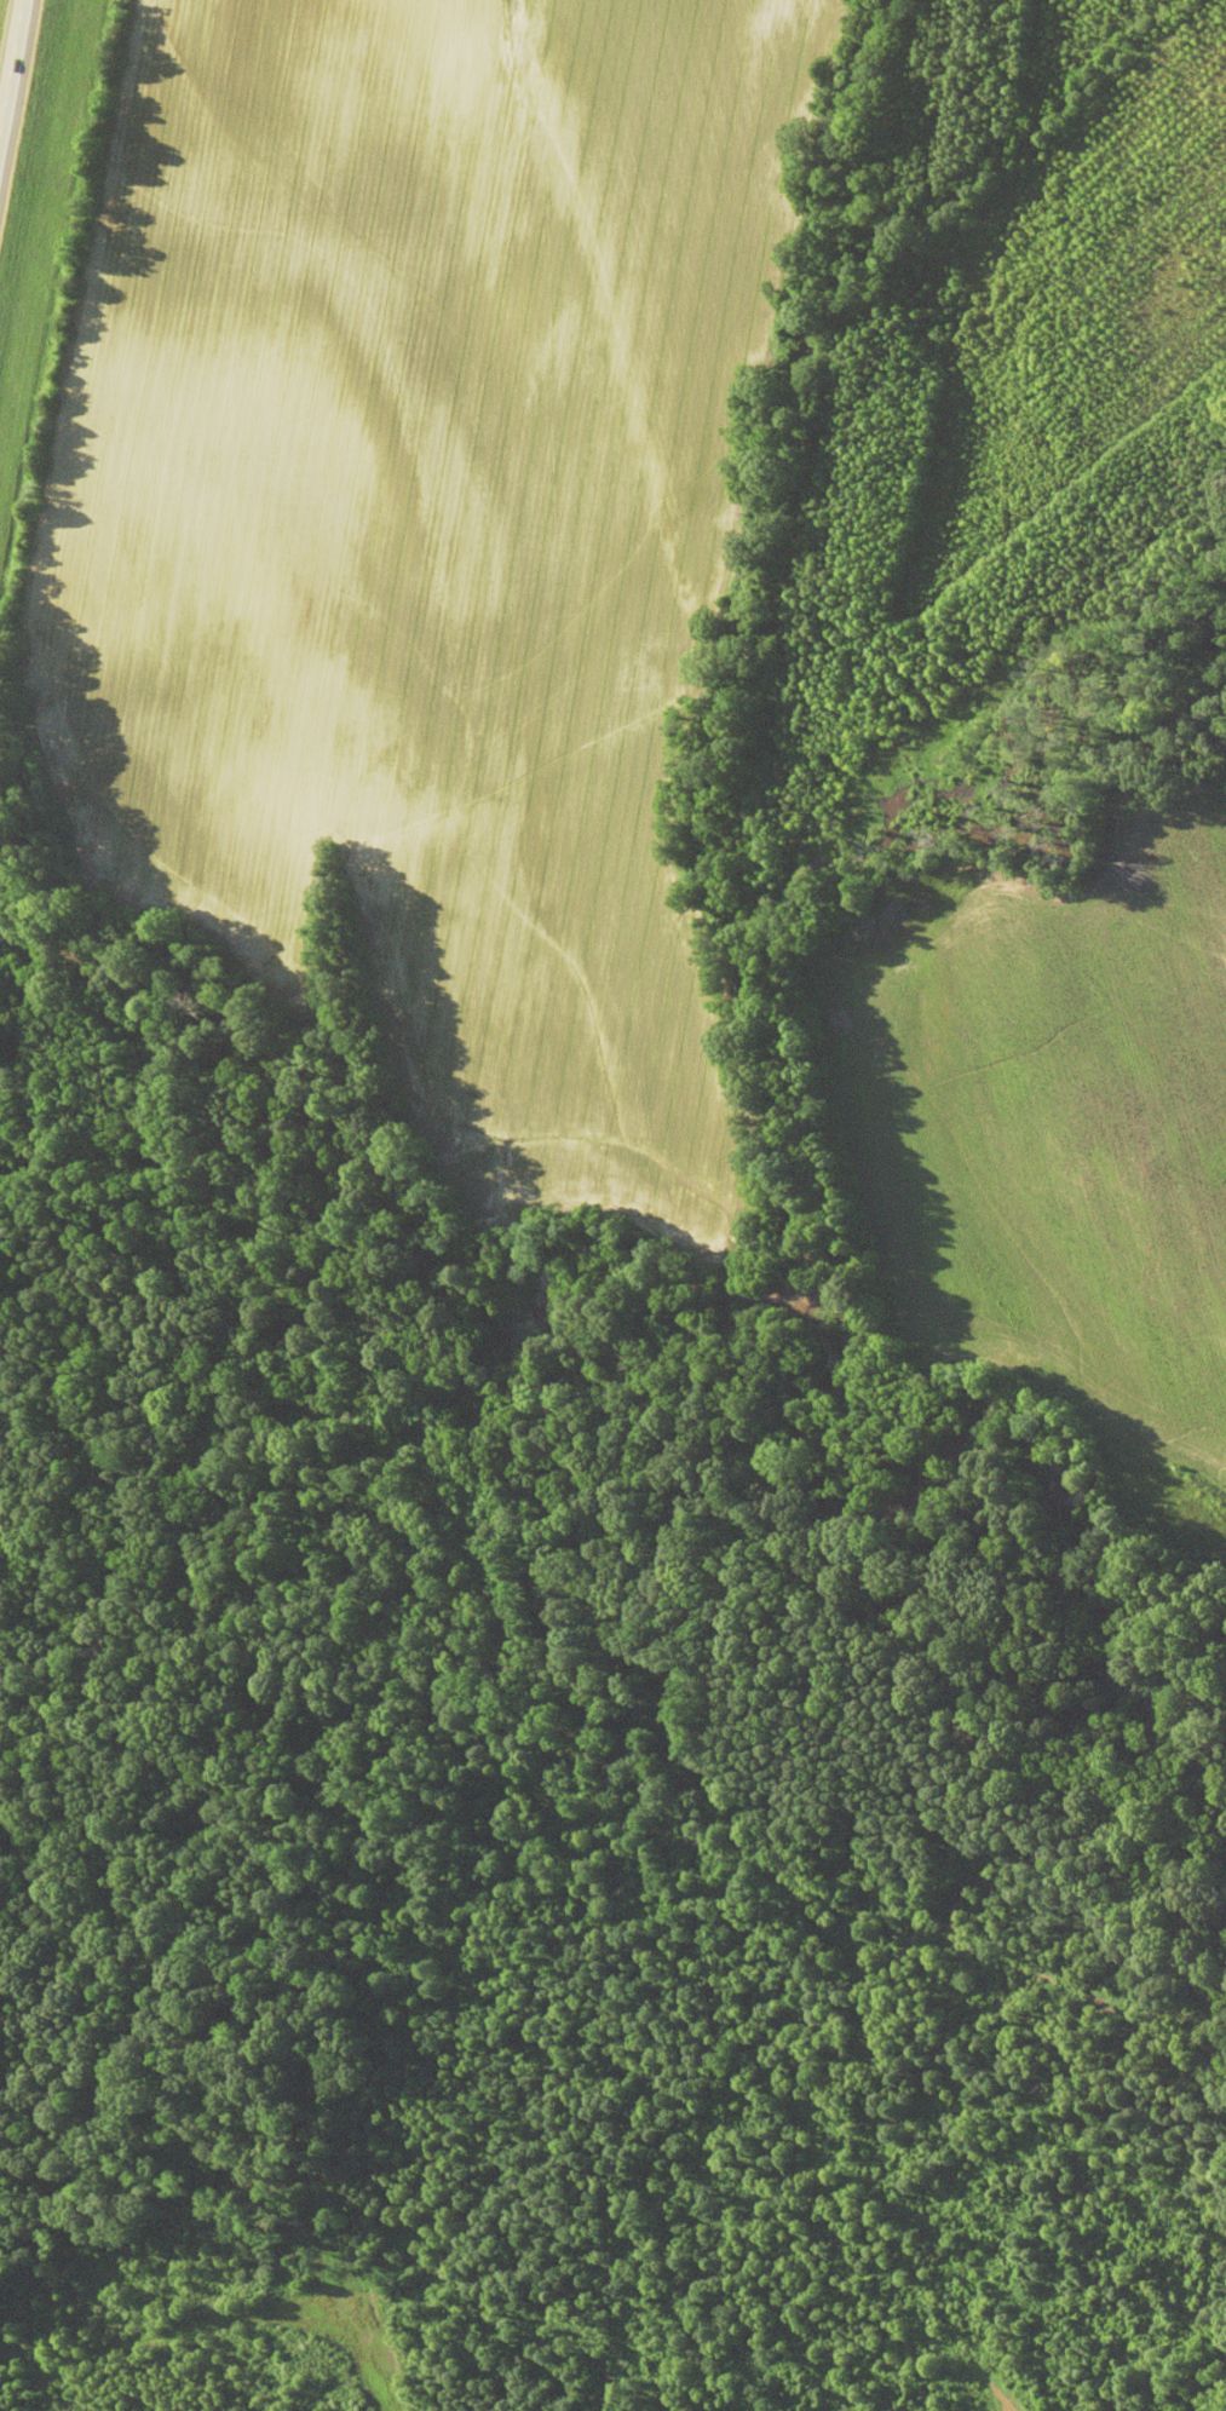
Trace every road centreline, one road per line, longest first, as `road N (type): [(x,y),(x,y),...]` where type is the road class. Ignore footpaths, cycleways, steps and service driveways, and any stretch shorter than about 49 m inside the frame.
road 1 (motorway): [(0,124),(21,0)]

